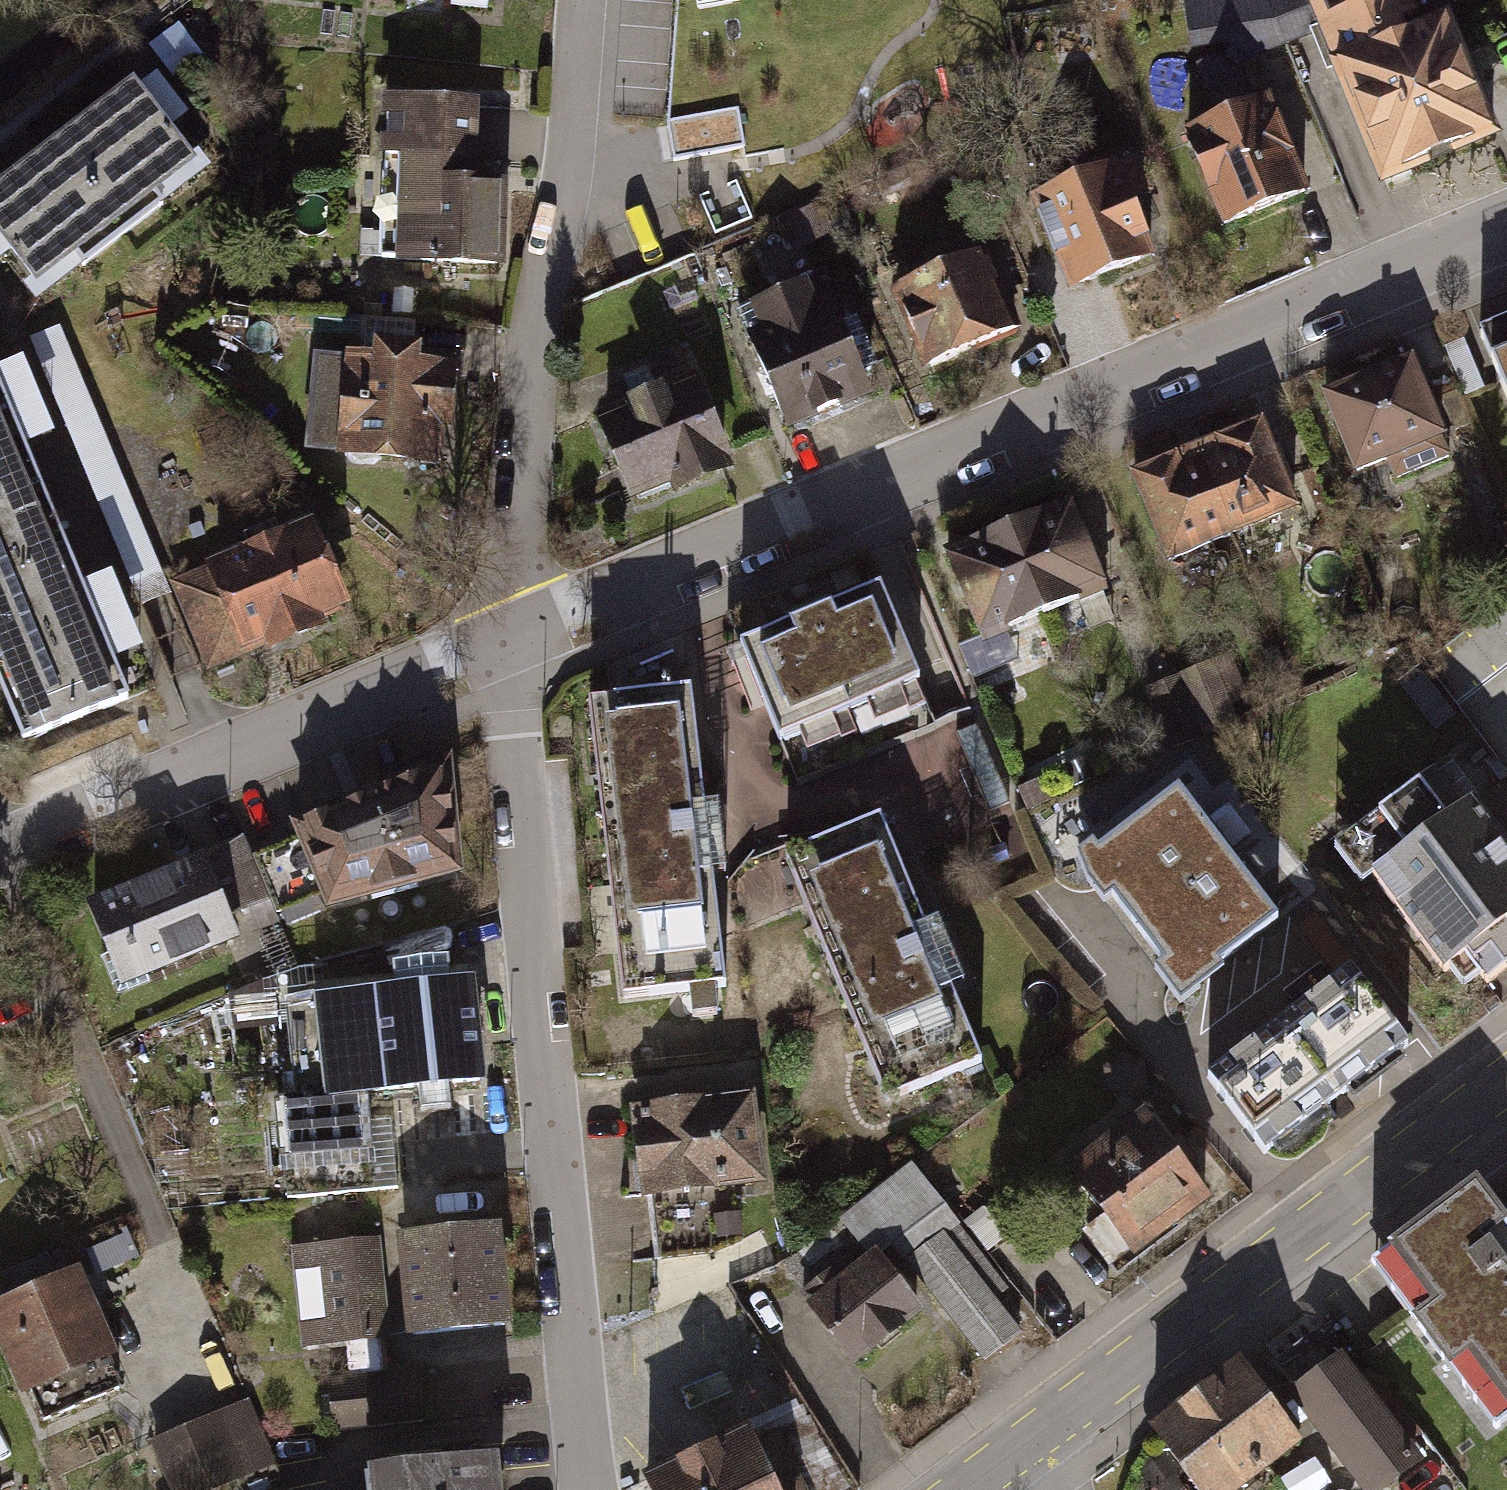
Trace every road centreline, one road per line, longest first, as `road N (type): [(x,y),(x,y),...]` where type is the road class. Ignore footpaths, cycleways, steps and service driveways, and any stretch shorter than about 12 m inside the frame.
road 1 (residential): [(1506,231),(510,644)]
road 2 (residential): [(588,1489),(510,644)]
road 3 (residential): [(510,644),(536,298),(567,171),(580,0)]
road 4 (tertiary): [(1506,1078),(1014,1454)]
road 5 (residential): [(510,644),(0,851)]

